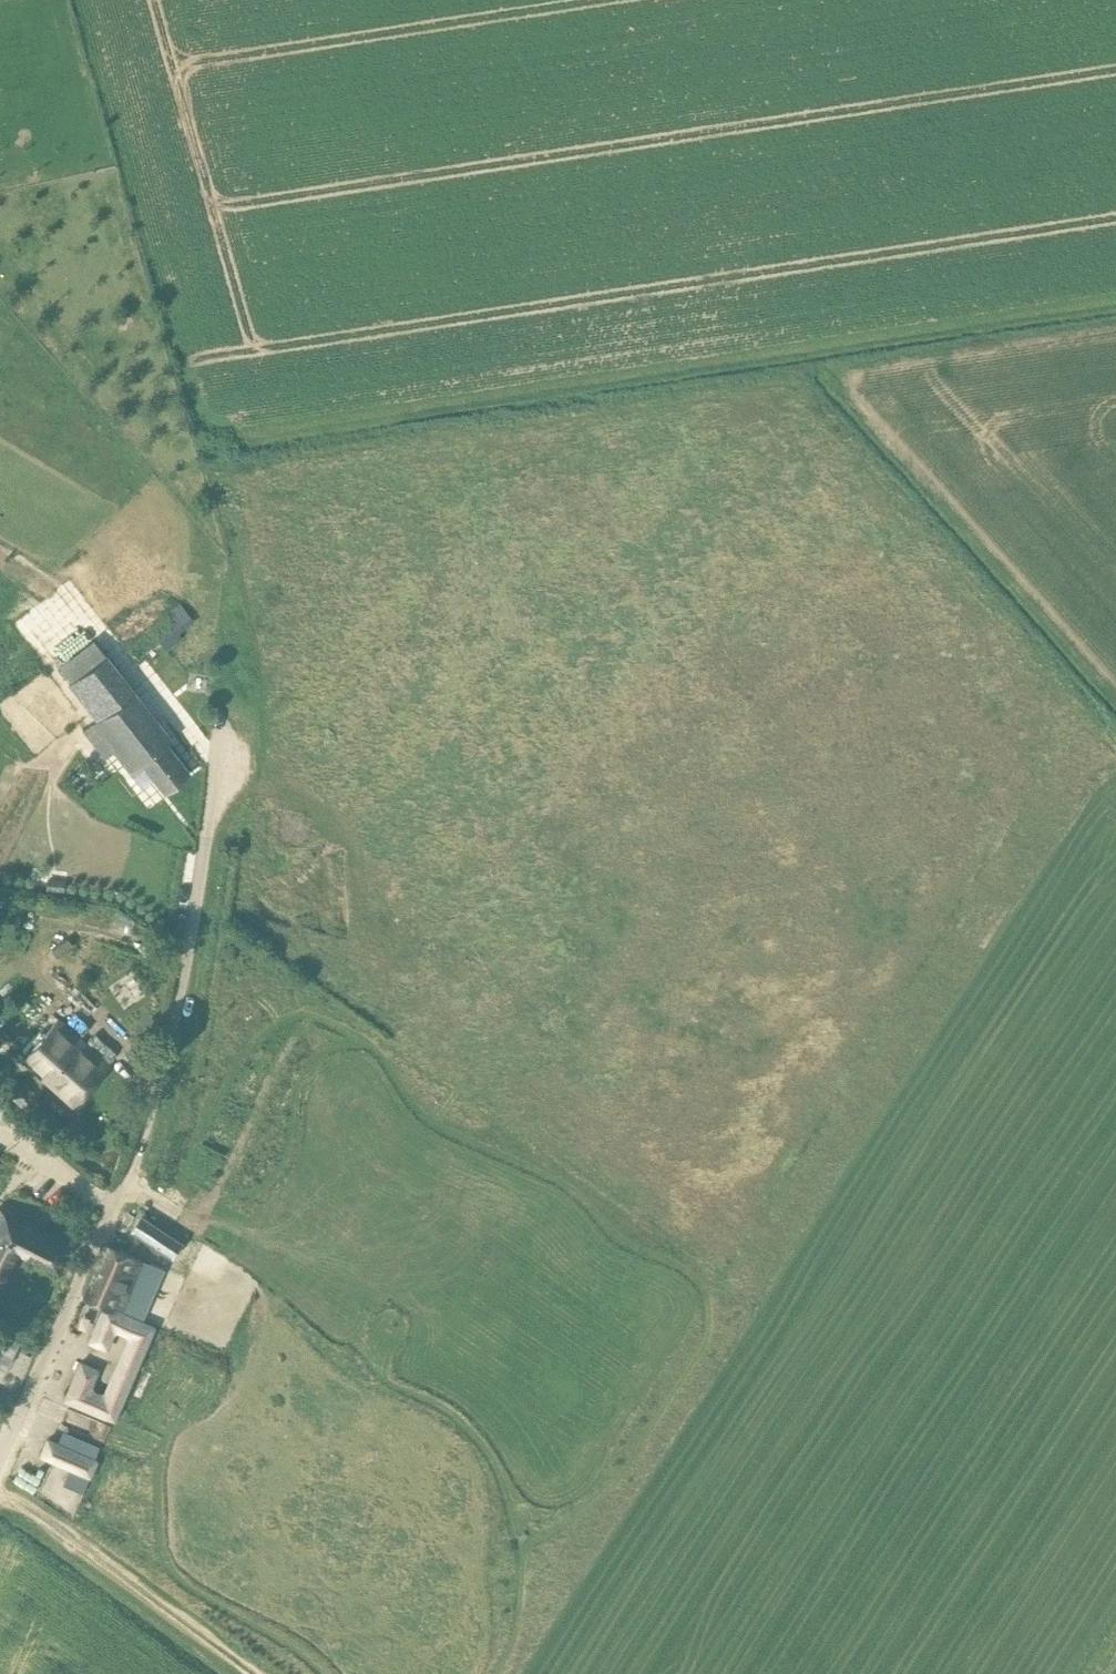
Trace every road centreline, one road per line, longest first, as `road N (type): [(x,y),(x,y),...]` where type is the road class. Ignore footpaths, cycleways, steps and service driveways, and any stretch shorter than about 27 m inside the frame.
road 1 (unclassified): [(0,1464),(154,1122),(179,1048),(239,688)]

